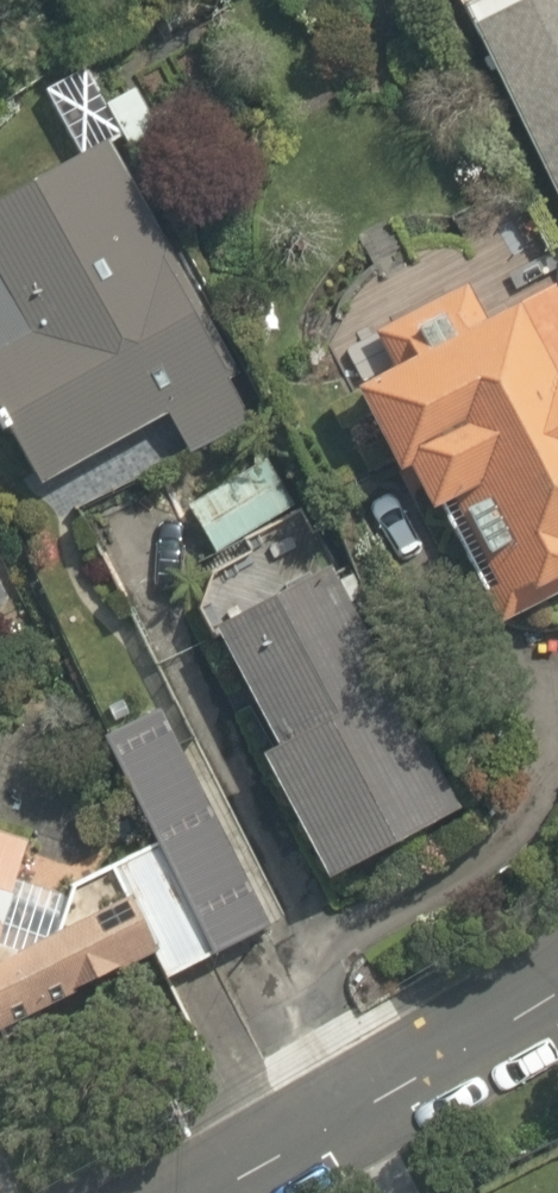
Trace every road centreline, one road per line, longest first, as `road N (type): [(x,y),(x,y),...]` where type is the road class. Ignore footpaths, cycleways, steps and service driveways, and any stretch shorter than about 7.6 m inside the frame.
road 1 (residential): [(240,1192),(557,1016)]

